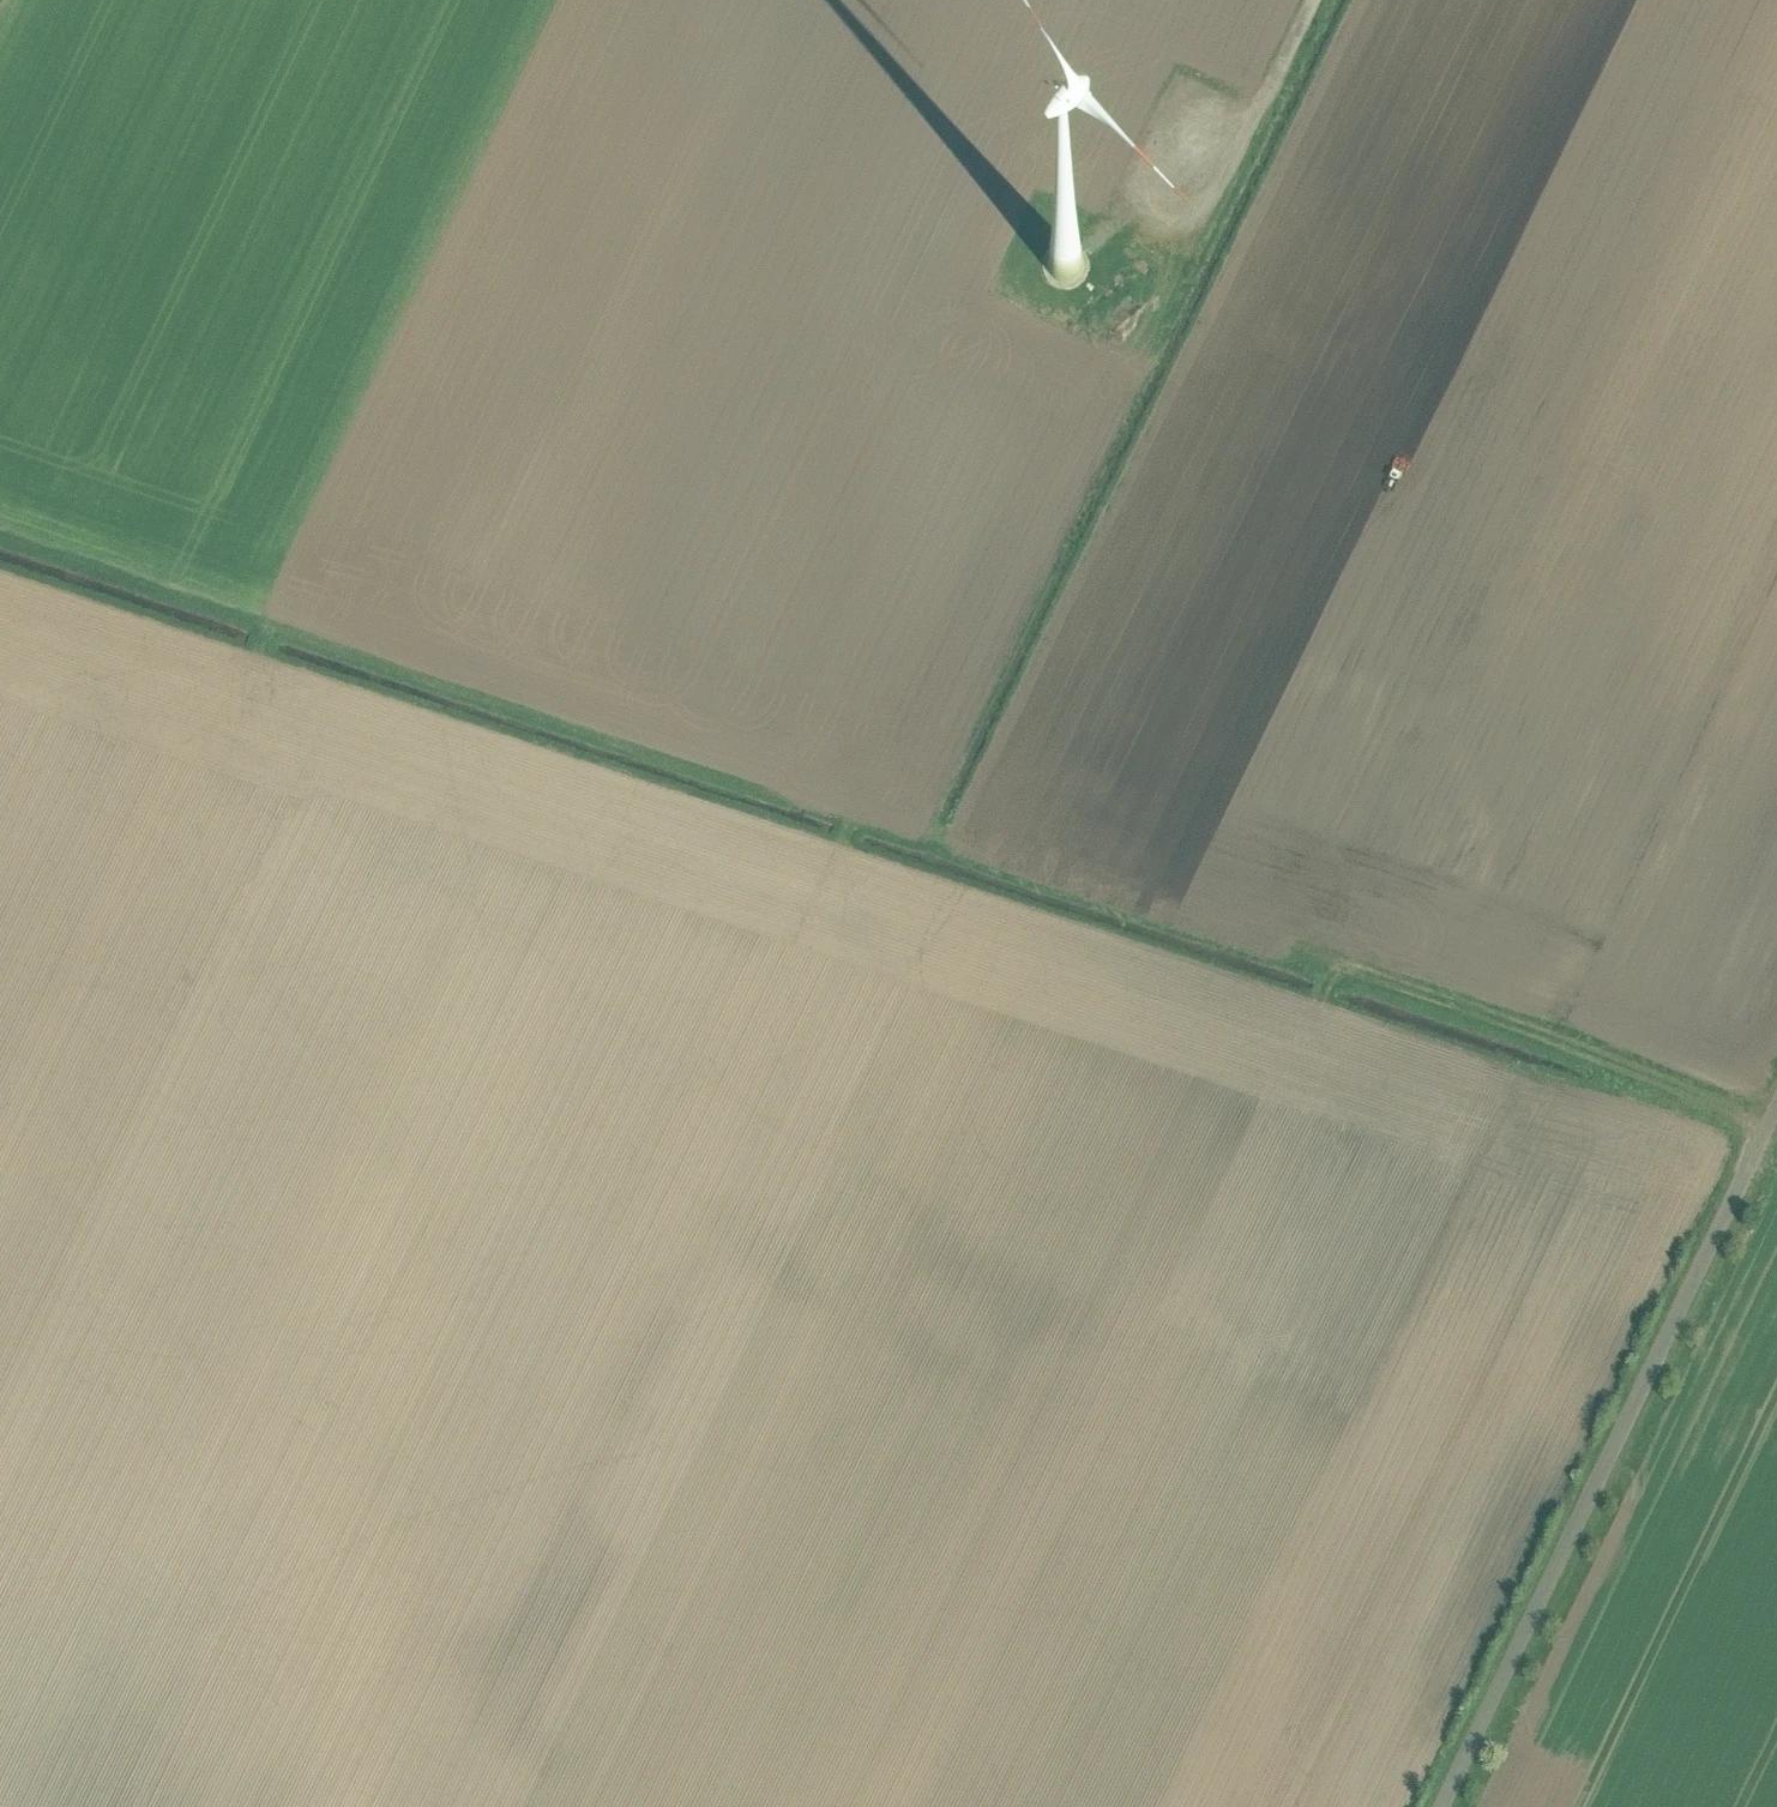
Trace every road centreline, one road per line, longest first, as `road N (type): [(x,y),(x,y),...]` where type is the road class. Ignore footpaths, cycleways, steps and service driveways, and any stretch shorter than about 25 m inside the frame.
road 1 (unclassified): [(1776,1133),(1453,1806)]
road 2 (track): [(1309,0),(1179,263)]

